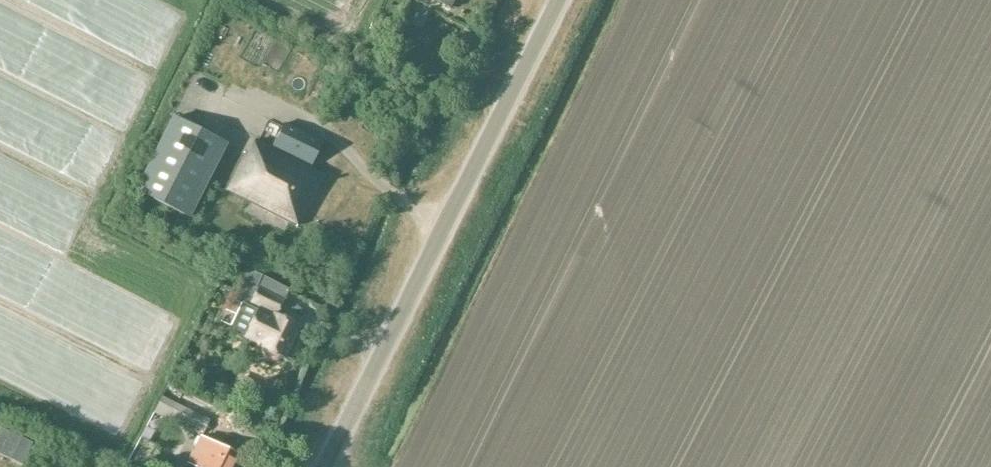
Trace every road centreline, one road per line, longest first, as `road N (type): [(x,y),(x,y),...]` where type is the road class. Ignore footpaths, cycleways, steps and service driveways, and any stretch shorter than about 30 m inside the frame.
road 1 (unclassified): [(326,466),(559,0)]

